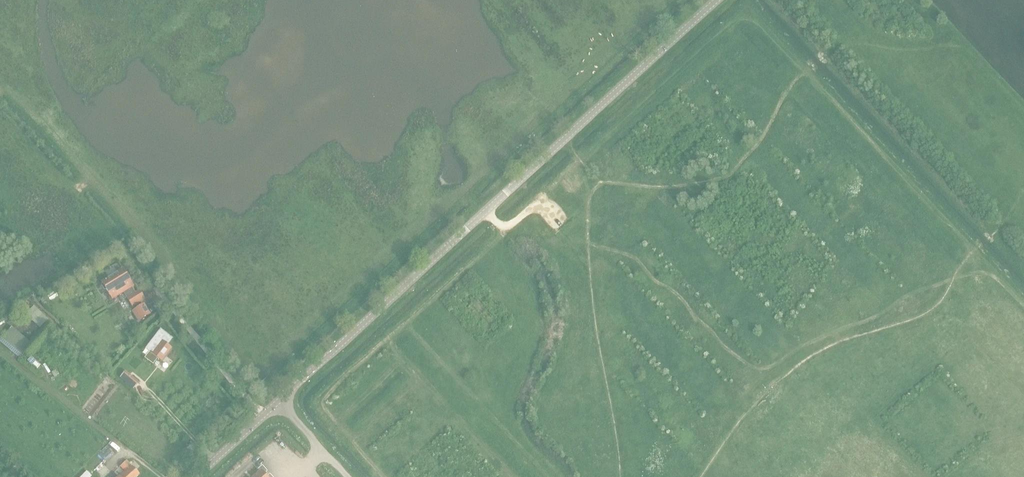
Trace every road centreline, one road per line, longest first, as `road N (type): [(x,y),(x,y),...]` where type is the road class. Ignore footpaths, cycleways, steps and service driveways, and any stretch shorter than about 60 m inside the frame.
road 1 (track): [(964,261),(766,368),(748,364),(616,245),(509,234),(509,225),(321,398),(320,407),(383,476)]
road 2 (unclassified): [(277,400),(718,0)]

